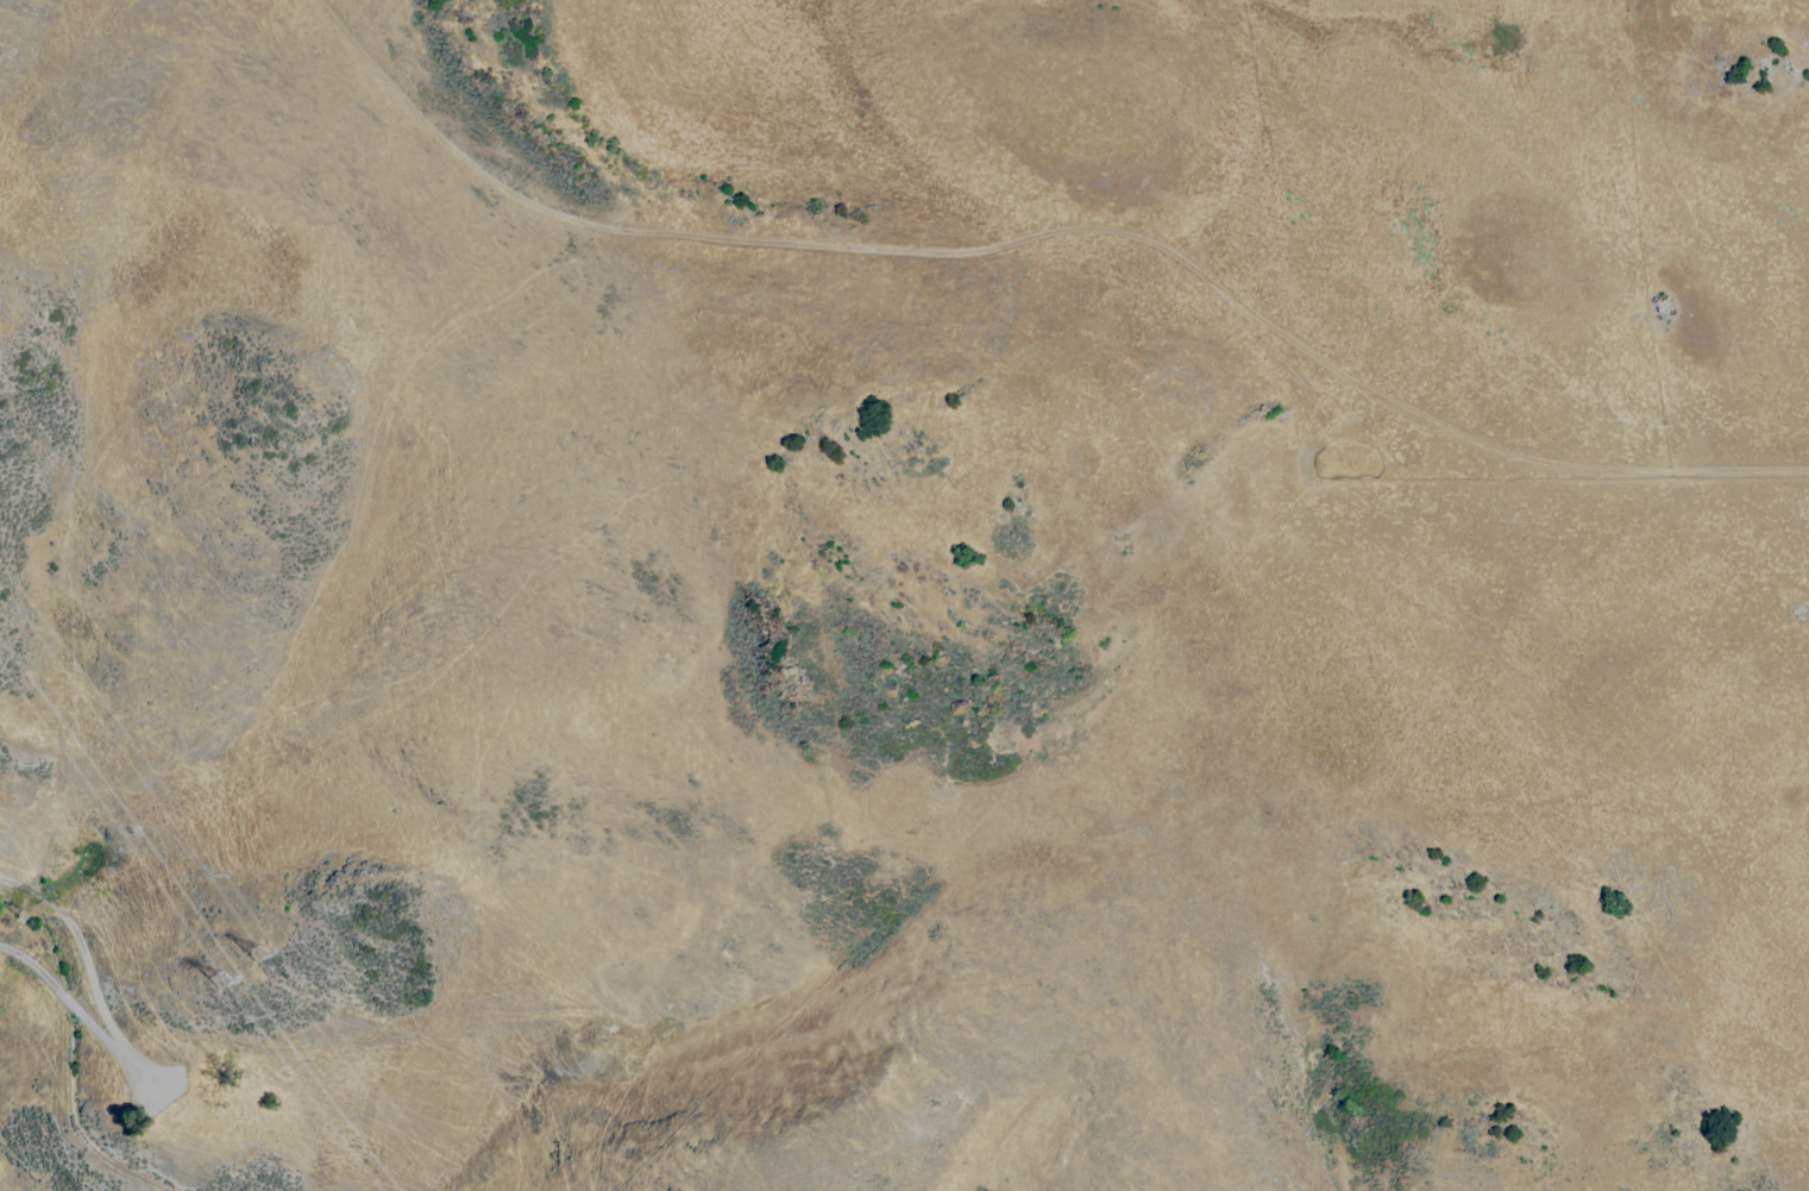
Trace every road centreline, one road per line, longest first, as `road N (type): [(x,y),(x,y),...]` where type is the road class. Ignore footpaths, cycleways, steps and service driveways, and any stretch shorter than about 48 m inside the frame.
road 1 (track): [(0,950),(36,966),(128,1066),(75,930),(34,891),(0,879)]

